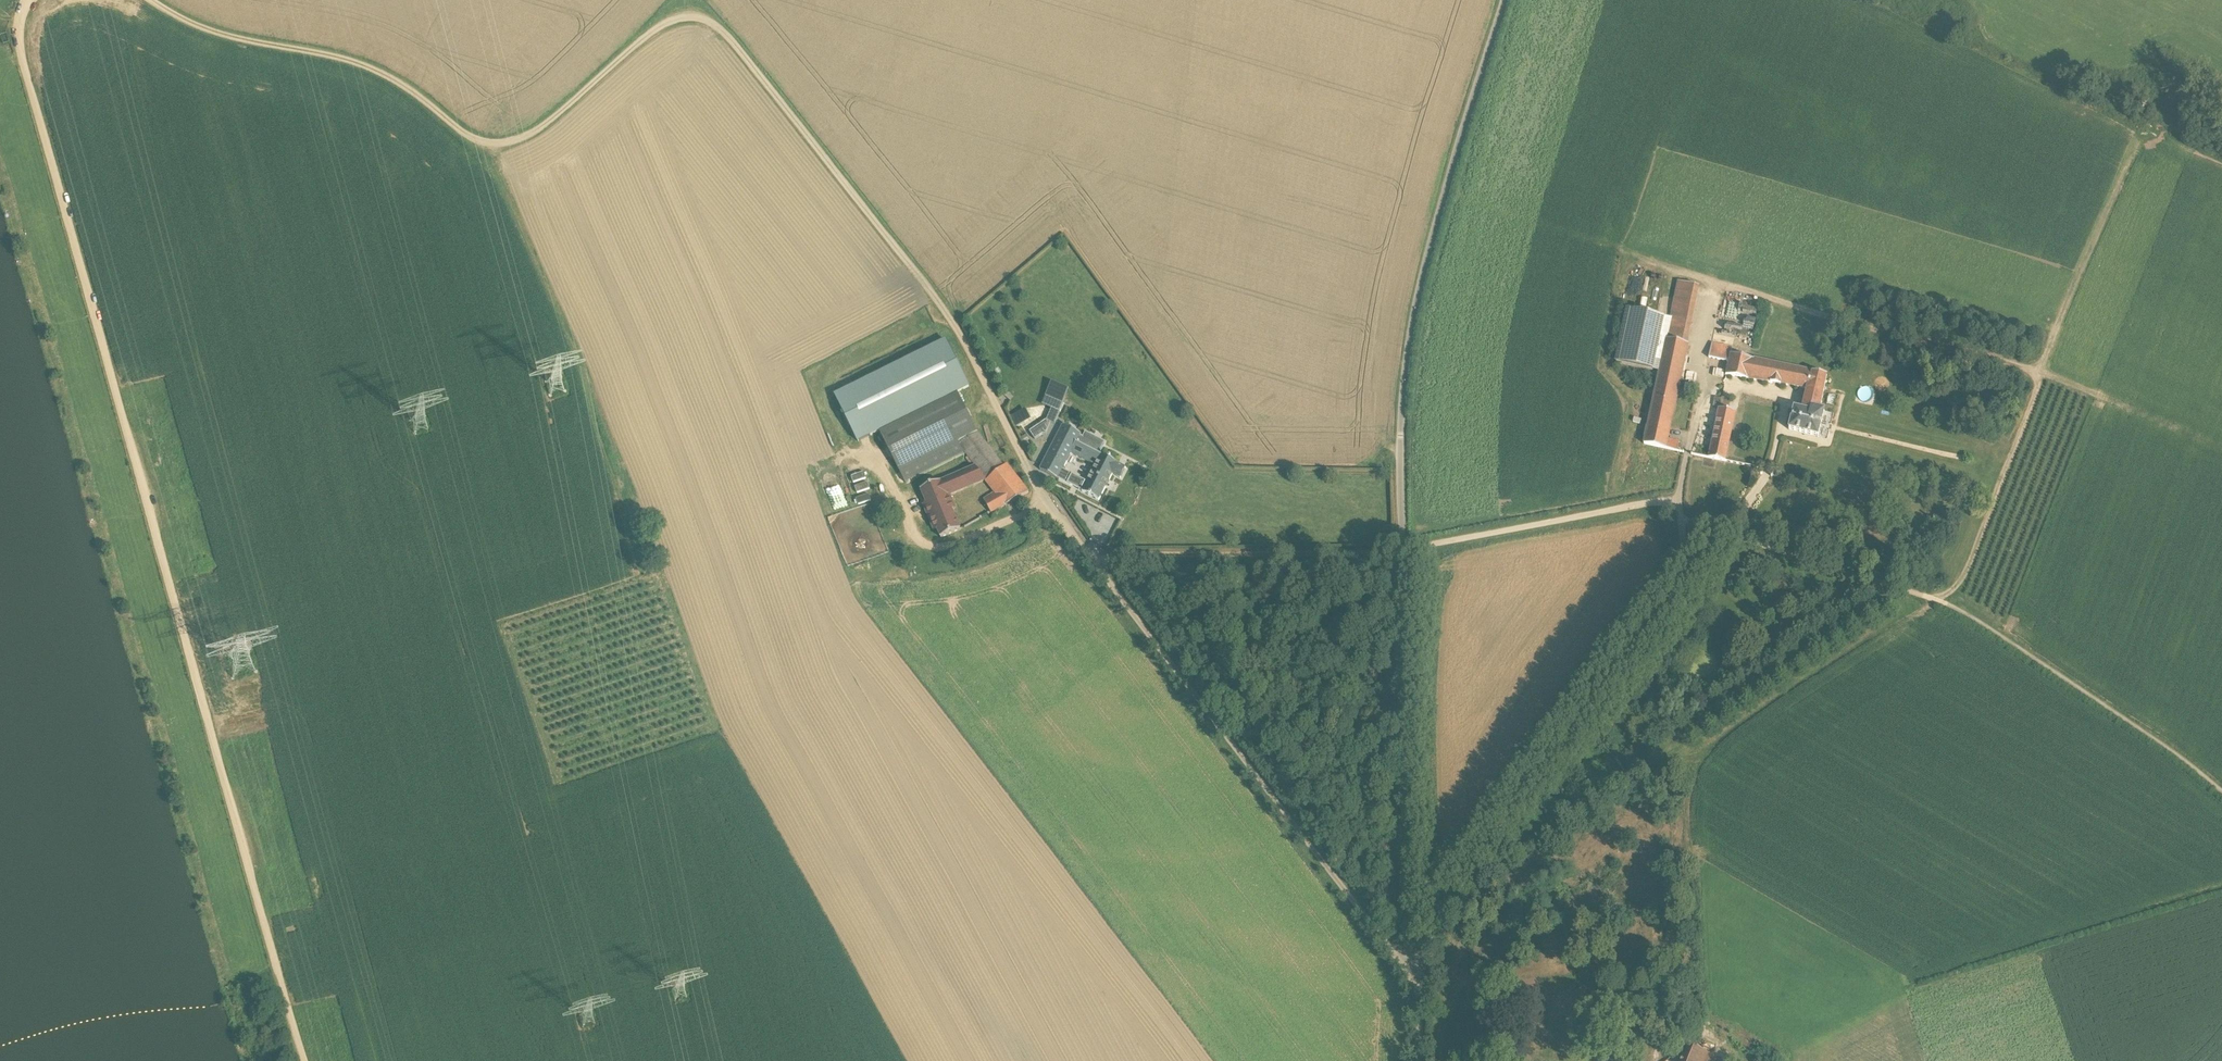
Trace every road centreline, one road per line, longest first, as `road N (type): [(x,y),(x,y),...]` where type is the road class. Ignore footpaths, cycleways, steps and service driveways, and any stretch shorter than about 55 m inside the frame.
road 1 (track): [(1049,503),(956,331),(712,24),(674,18),(514,156),(477,146),(378,69),(247,46),(188,26),(150,0)]
road 2 (track): [(27,0),(23,58),(305,1060)]
road 3 (unclassified): [(1417,968),(1404,889),(1397,492),(1406,336),(1505,0)]
road 4 (unclassified): [(1417,968),(1394,966),(1049,503)]
road 5 (track): [(1672,505),(1399,547),(1090,560)]
road 6 (unclassified): [(1417,968),(1479,852),(1693,572)]
road 7 (track): [(2039,373),(1729,288),(1708,299),(1696,351),(1704,379)]
road 8 (track): [(2221,788),(1986,618),(1939,594)]
road 9 (track): [(1712,756),(1939,594)]
road 10 (track): [(2039,373),(2138,146)]
road 11 (track): [(1939,594),(1963,574),(2039,373)]
road 12 (track): [(1939,594),(1727,535)]
road 13 (track): [(2039,373),(2221,448)]

